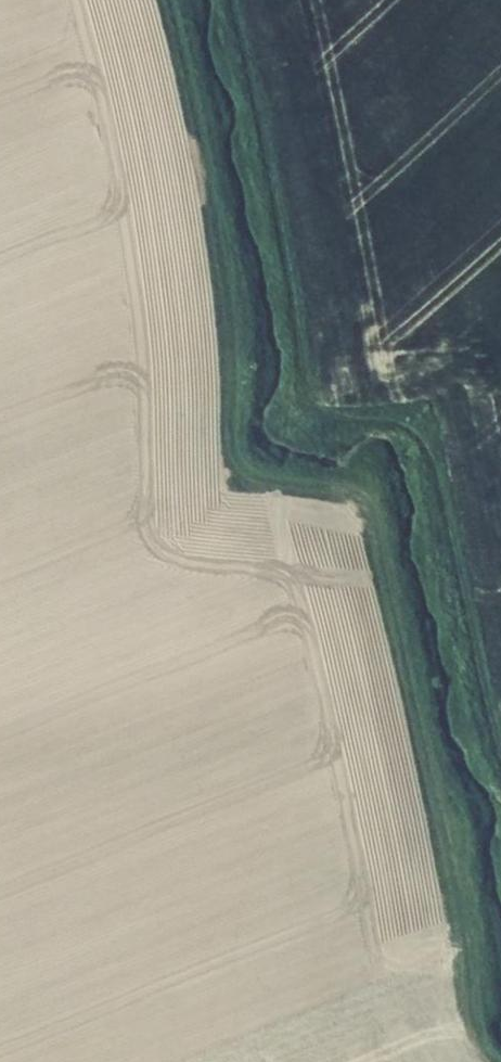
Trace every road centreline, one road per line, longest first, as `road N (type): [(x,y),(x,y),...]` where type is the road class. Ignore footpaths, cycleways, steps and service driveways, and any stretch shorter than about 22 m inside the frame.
road 1 (track): [(500,1048),(485,1027),(457,820),(369,488),(249,463),(241,278),(175,0)]
road 2 (track): [(500,753),(436,473),(415,432),(382,420),(322,417),(305,407),(230,0)]

